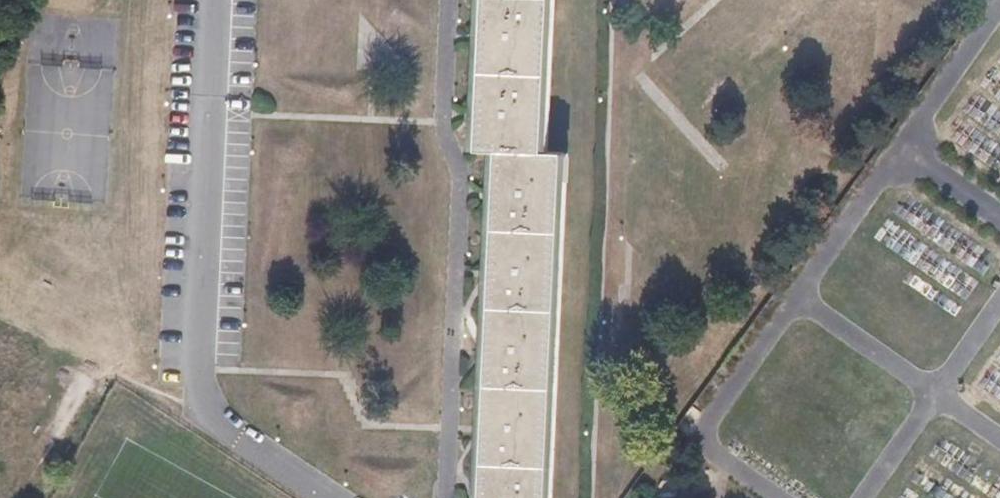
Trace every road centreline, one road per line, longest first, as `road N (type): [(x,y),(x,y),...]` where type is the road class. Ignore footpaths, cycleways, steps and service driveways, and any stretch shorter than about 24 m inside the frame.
road 1 (residential): [(324,497),(210,414),(200,394),(216,0)]

